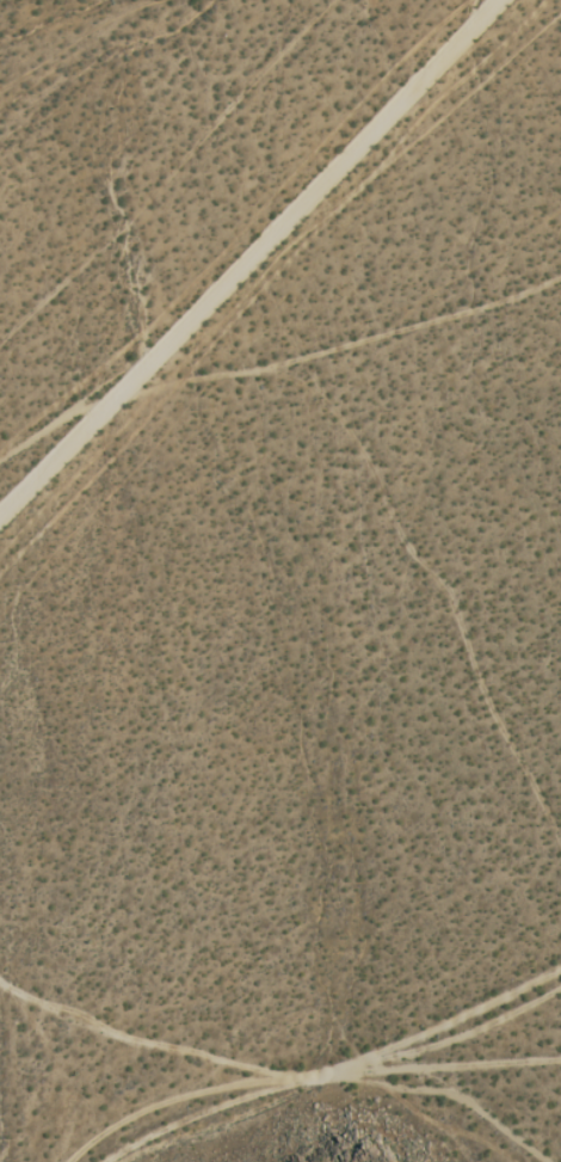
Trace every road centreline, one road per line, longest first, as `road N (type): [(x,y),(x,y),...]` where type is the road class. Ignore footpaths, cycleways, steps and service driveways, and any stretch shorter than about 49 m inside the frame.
road 1 (residential): [(0,514),(125,387),(239,288),(511,0)]
road 2 (track): [(0,984),(112,1035),(263,1072),(333,1077),(560,989)]
road 3 (track): [(301,362),(362,453),(397,537),(560,781)]
road 4 (track): [(125,387),(301,362),(560,281)]
road 5 (track): [(560,1132),(455,1069),(333,1077)]
road 6 (track): [(333,1077),(560,1057)]

